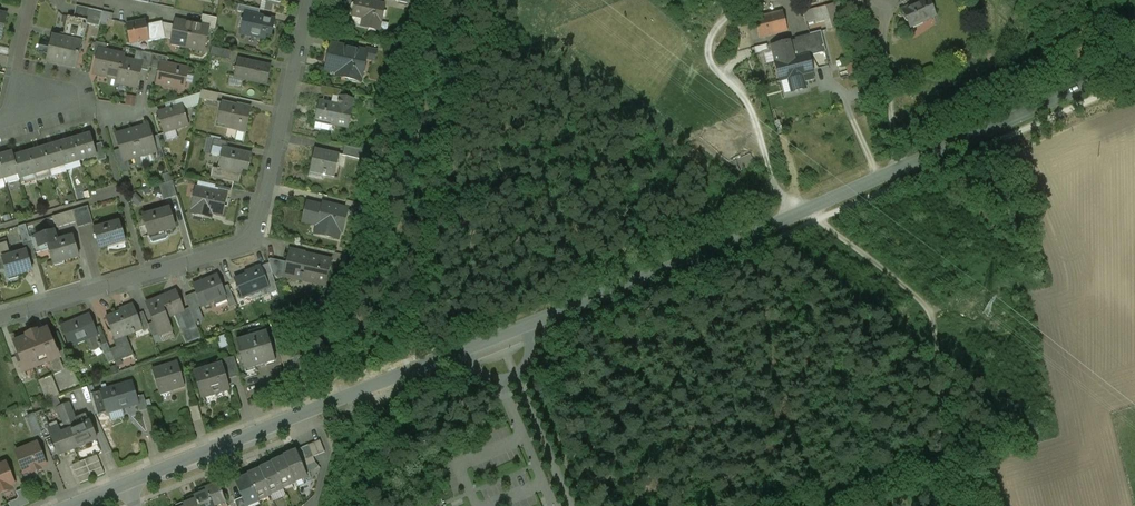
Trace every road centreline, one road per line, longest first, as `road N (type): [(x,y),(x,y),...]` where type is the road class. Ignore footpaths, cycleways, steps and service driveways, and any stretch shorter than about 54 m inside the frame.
road 1 (tertiary): [(1134,66),(591,300),(128,483)]
road 2 (residential): [(0,317),(256,238),(307,0)]
road 3 (residential): [(5,121),(78,102),(73,85),(16,73)]

